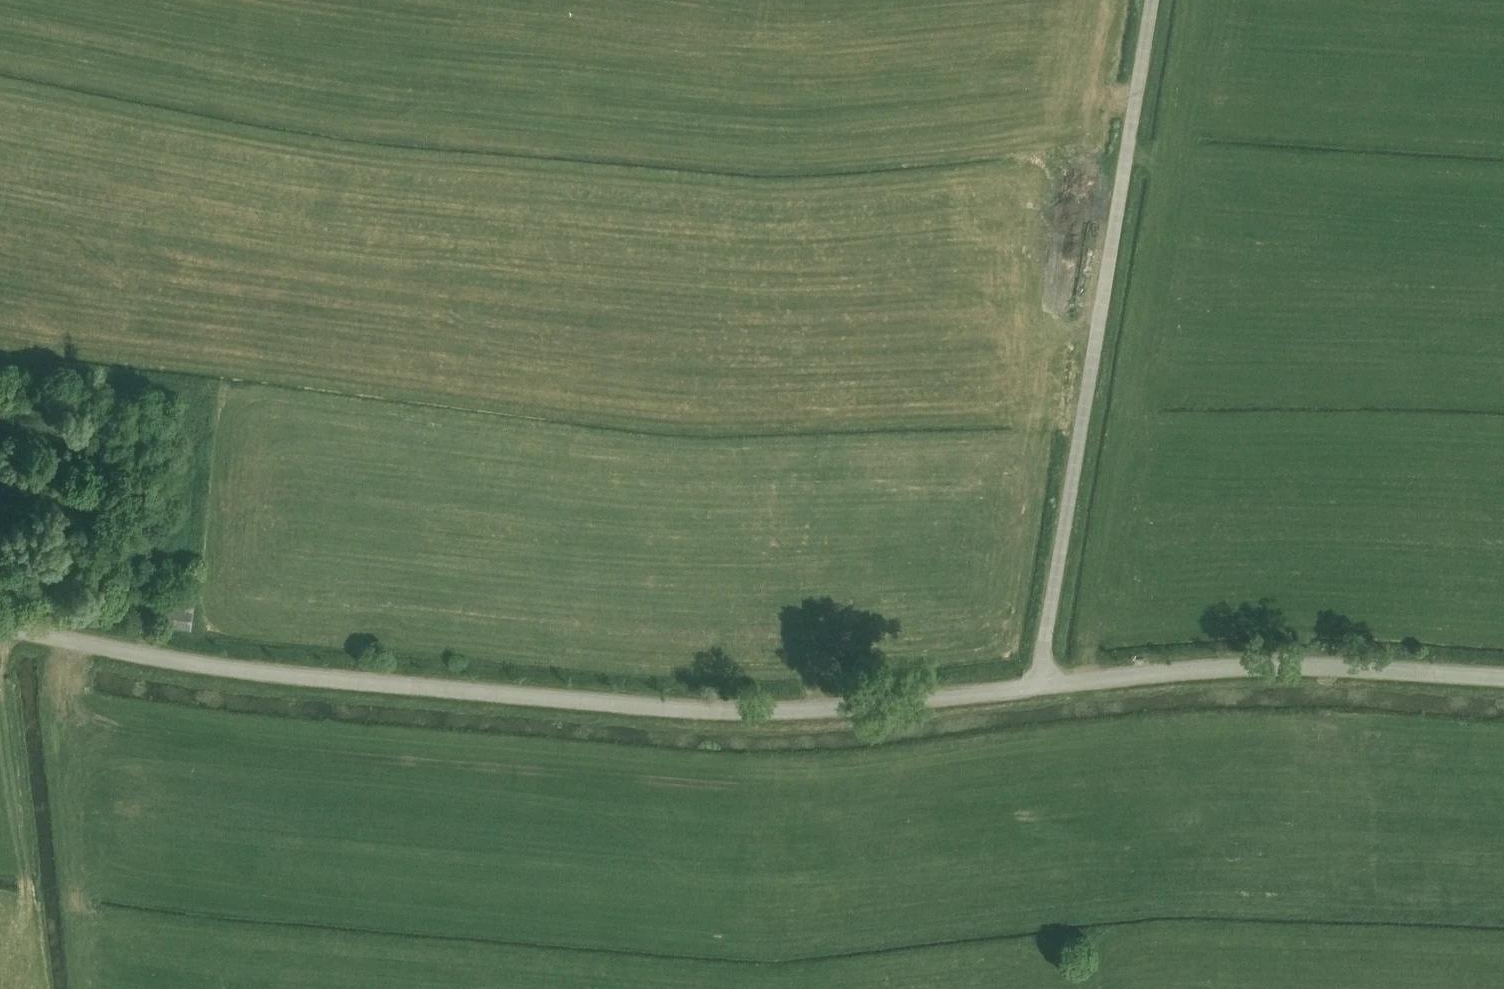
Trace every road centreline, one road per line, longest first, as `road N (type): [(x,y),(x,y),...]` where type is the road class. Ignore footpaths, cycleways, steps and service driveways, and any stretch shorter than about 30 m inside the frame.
road 1 (unclassified): [(1045,684),(778,710),(666,709),(205,667),(0,627)]
road 2 (unclassified): [(1151,0),(1045,640),(1045,684)]
road 3 (unclassified): [(1503,677),(1214,667),(1045,684)]

